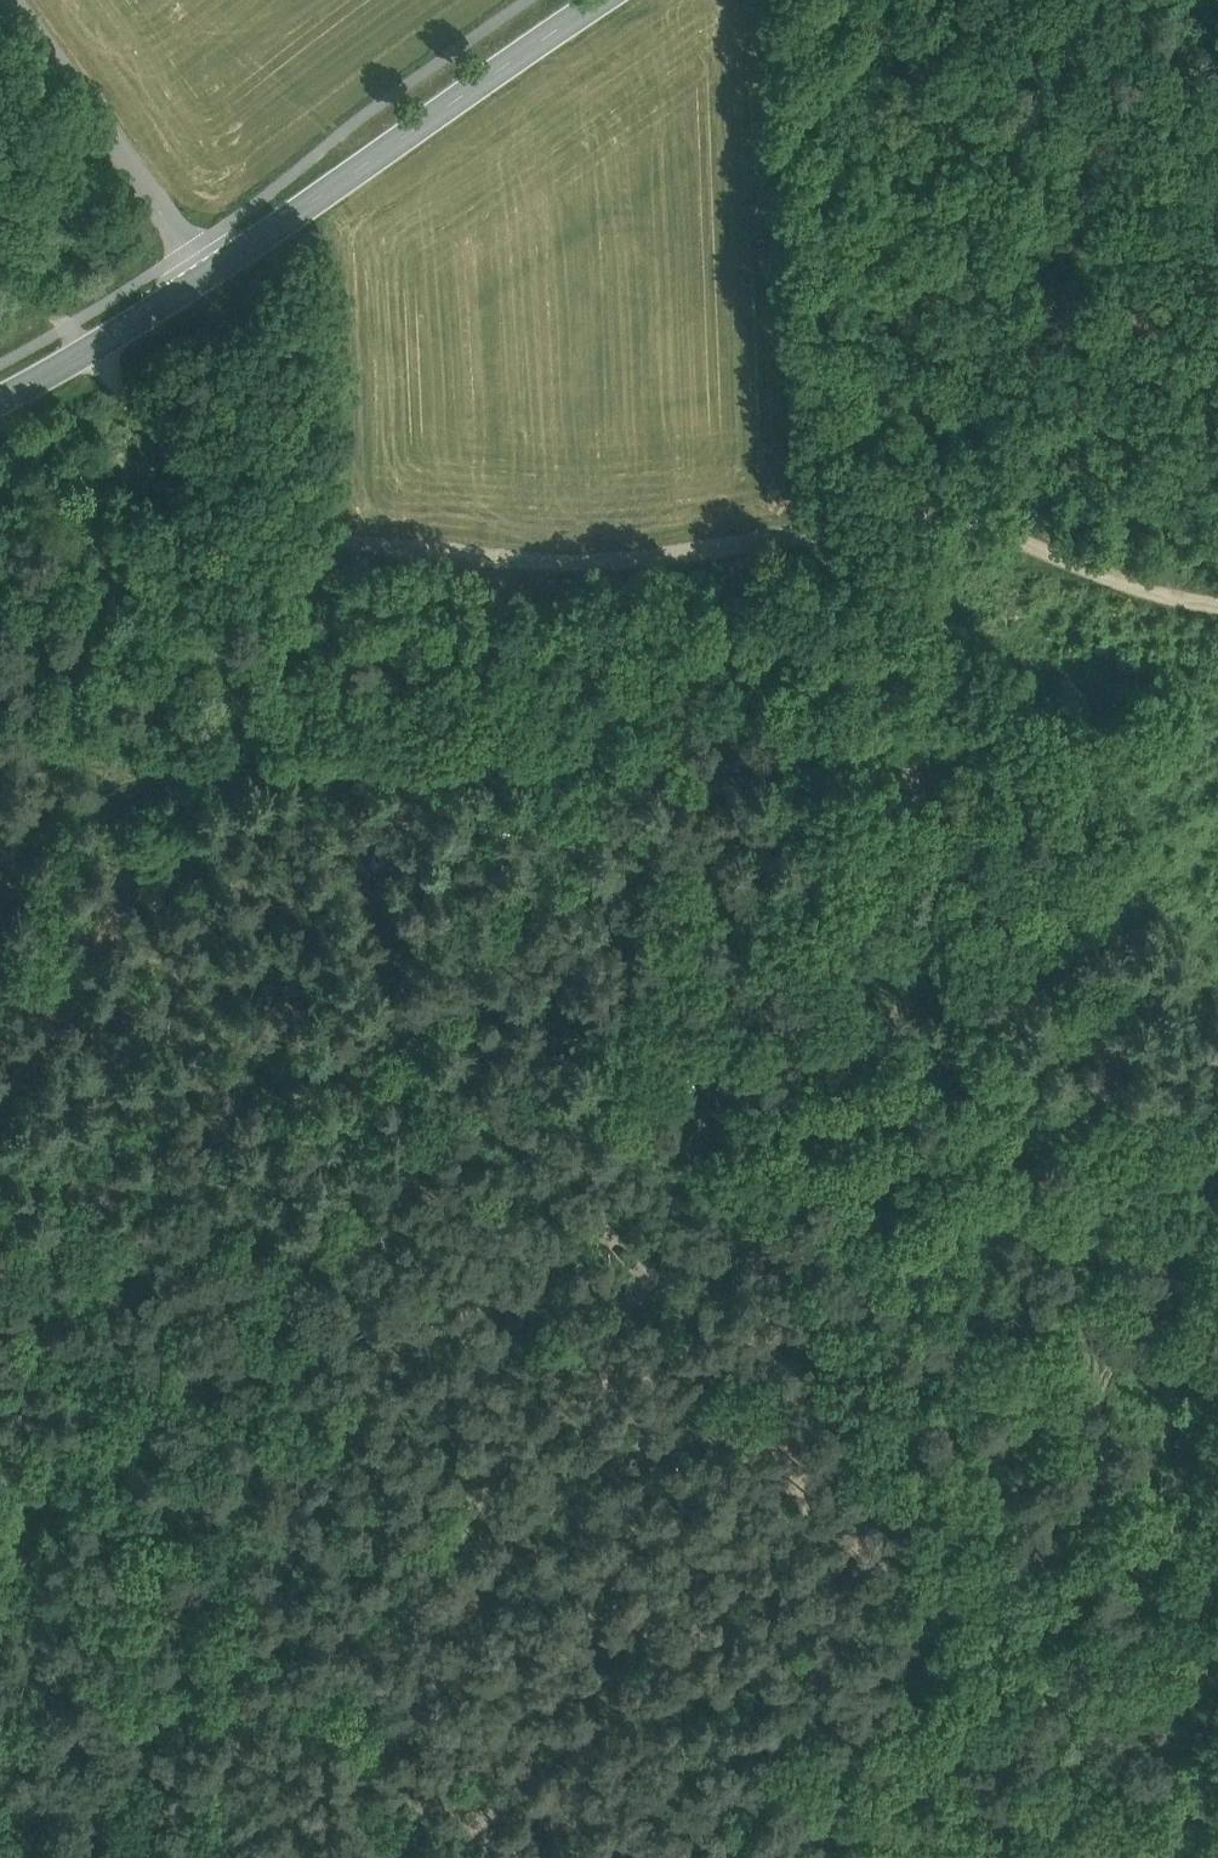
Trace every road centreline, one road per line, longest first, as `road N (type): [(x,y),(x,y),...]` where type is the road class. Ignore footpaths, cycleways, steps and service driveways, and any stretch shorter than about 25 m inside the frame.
road 1 (tertiary): [(210,273),(601,0)]
road 2 (unclassified): [(210,273),(16,0)]
road 3 (tertiary): [(0,400),(210,273)]
road 4 (track): [(70,327),(143,425),(176,450)]

